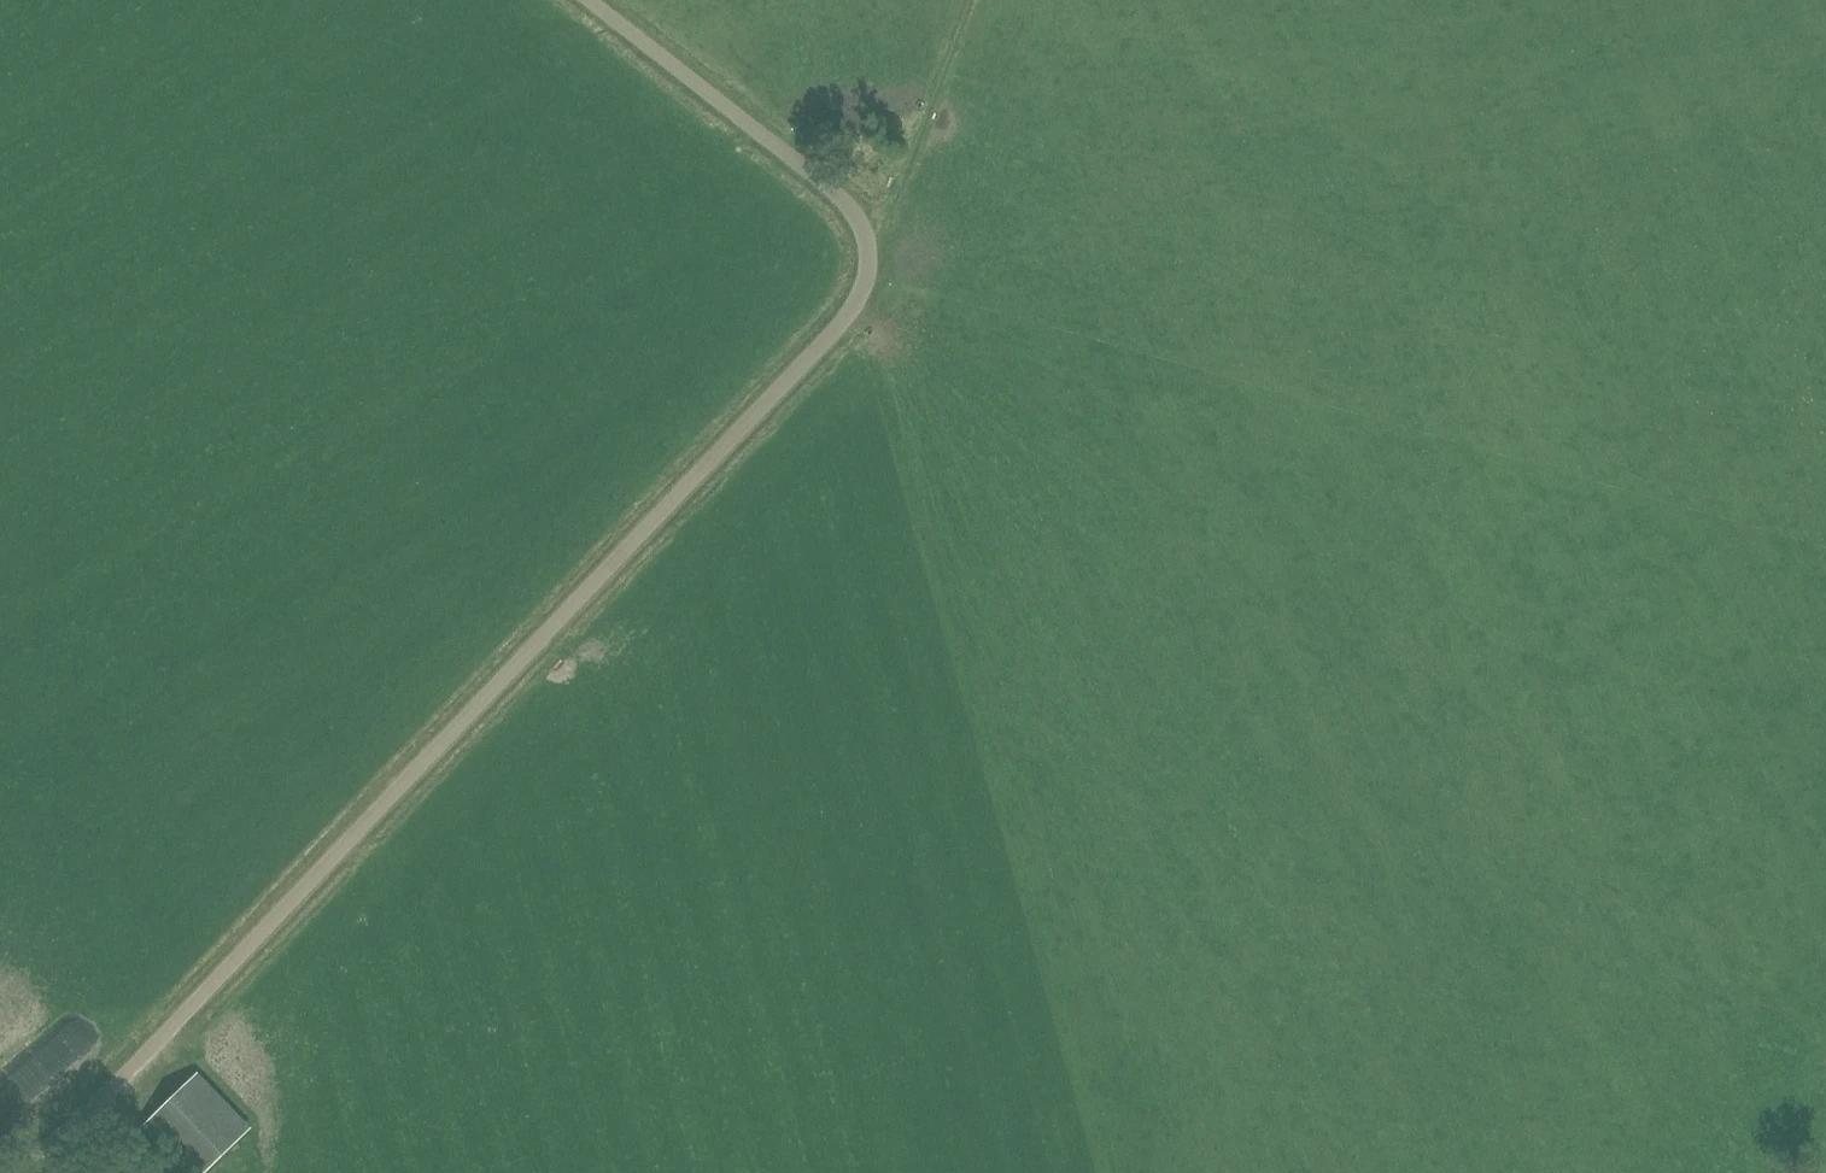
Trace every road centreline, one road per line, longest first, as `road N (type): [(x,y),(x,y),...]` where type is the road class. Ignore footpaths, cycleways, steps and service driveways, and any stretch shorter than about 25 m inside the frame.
road 1 (unclassified): [(3,1172),(152,1044),(857,305),(873,251),(860,216),(587,0)]
road 2 (track): [(969,0),(896,191),(870,238)]

